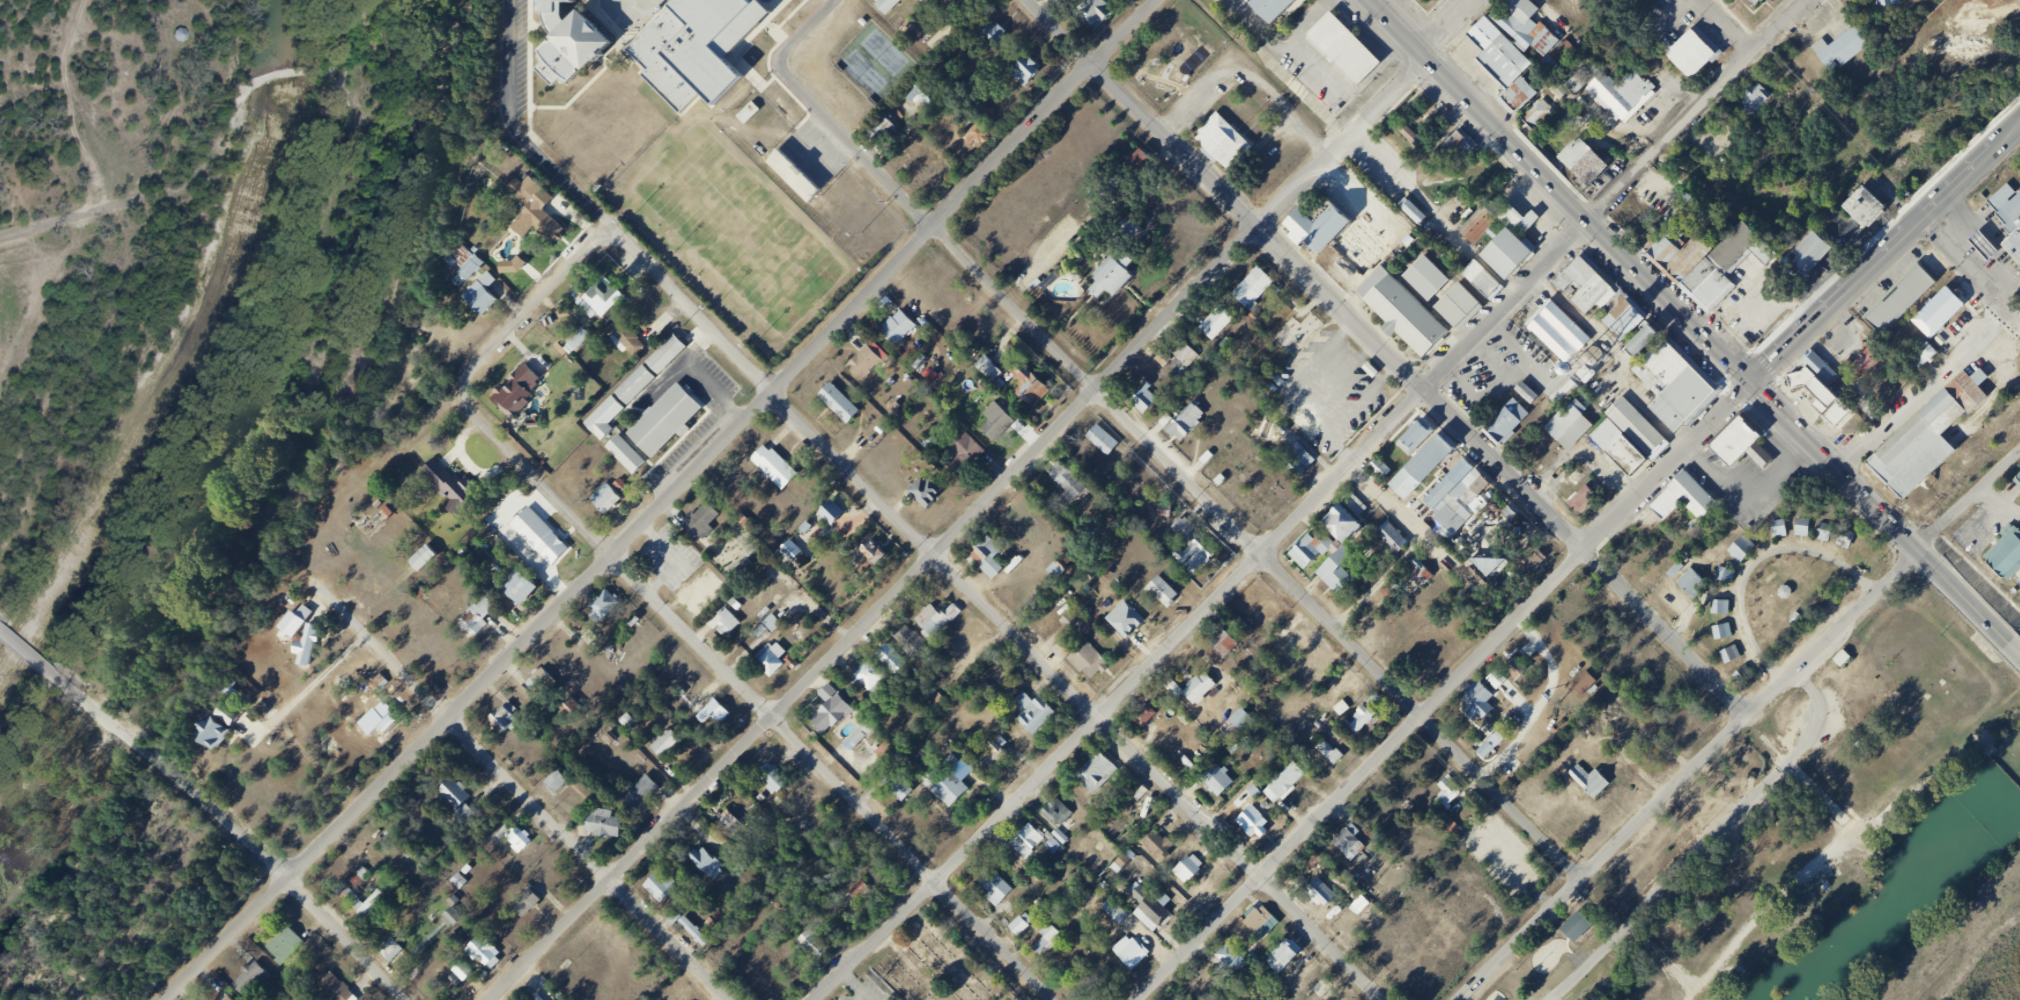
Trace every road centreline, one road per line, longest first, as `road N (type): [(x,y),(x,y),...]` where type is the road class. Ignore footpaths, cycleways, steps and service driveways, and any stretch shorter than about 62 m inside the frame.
road 1 (residential): [(172,999),(939,228),(1154,0)]
road 2 (residential): [(495,999),(941,556),(1476,0)]
road 3 (residential): [(1581,876),(772,59)]
road 4 (residential): [(1389,999),(614,221)]
road 5 (residential): [(821,999),(1586,221)]
road 6 (residential): [(1744,717),(1028,0)]
road 7 (residential): [(1141,999),(1747,384)]
road 8 (residential): [(1057,999),(465,407)]
road 9 (residential): [(1455,999),(2019,451)]
road 10 (residential): [(735,999),(316,584)]
road 11 (primary): [(1747,384),(1369,0)]
road 12 (residential): [(1586,221),(1804,0)]
road 13 (residential): [(295,876),(60,677)]
road 14 (primary): [(1747,384),(1943,198)]
road 15 (residential): [(465,407),(459,391),(466,374),(614,221)]
road 16 (primary): [(2009,638),(1842,470)]
road 17 (residential): [(414,999),(295,876)]
road 18 (primary): [(1842,470),(1747,384)]

